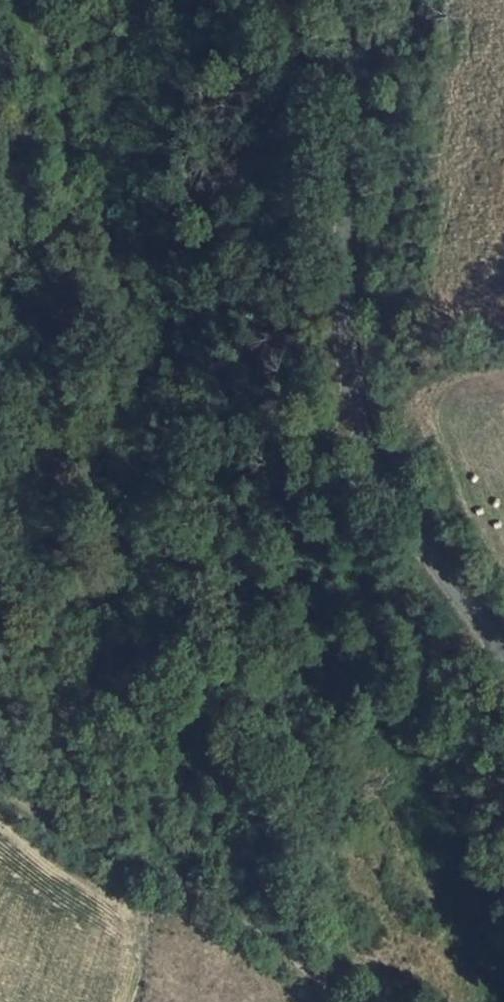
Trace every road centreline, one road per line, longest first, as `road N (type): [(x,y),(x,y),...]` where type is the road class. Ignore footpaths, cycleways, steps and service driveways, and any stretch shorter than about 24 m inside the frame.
road 1 (track): [(37,42),(61,106),(49,517),(185,759),(287,896),(379,1001)]
road 2 (tertiary): [(351,0),(338,302),(363,454),(503,662)]

